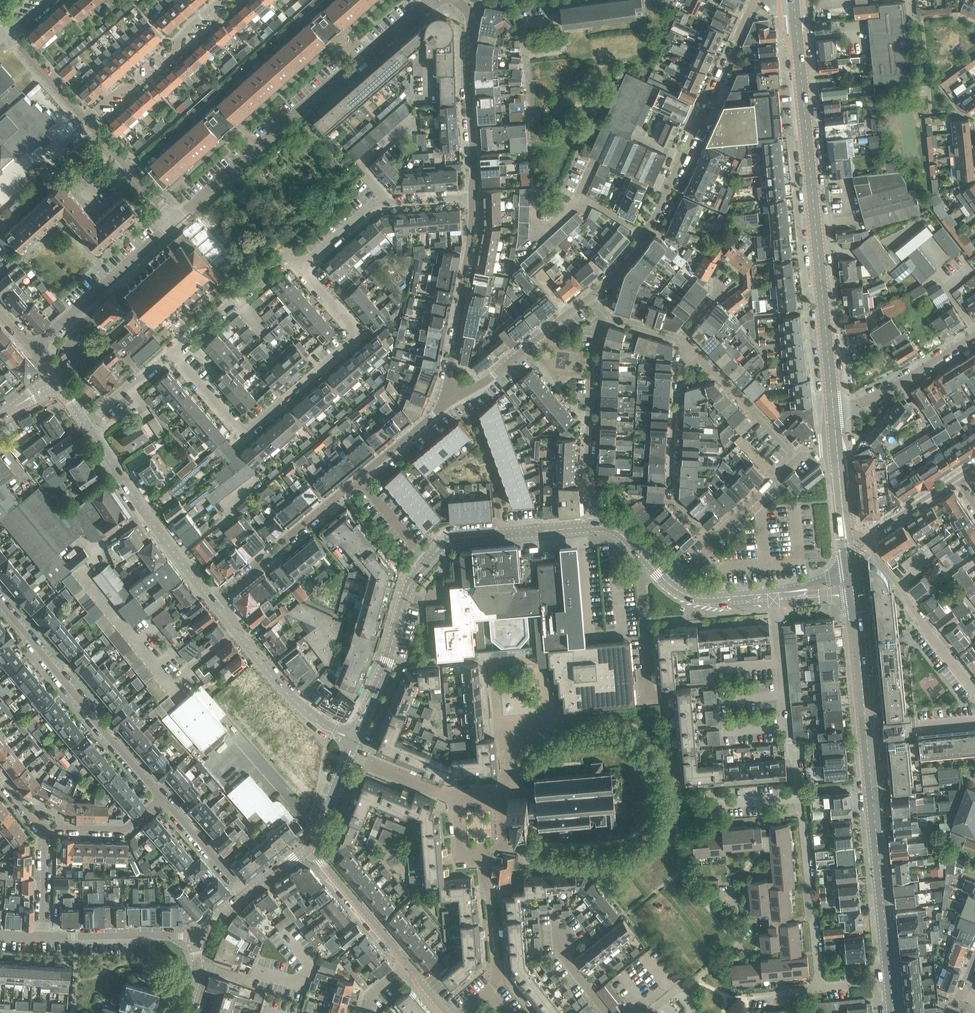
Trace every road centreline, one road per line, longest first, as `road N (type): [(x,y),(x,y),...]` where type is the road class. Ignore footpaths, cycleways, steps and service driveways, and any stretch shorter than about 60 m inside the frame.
road 1 (tertiary): [(834,419),(793,0)]
road 2 (tertiary): [(894,1012),(853,595)]
road 3 (residential): [(302,269),(358,334),(242,437),(171,354)]
road 4 (residential): [(754,0),(642,239),(590,297)]
road 5 (residential): [(174,222),(432,0)]
road 6 (residential): [(956,481),(869,541),(974,691)]
road 7 (residential): [(162,797),(0,603)]
road 8 (tertiary): [(214,604),(86,424)]
road 9 (residential): [(604,314),(591,352),(586,473),(593,527)]
road 10 (residential): [(683,343),(671,467),(675,496),(713,536)]
road 11 (residential): [(799,799),(774,596)]
road 12 (residential): [(455,398),(449,380),(474,197)]
road 13 (residential): [(474,197),(470,15),(457,0)]
road 14 (tertiary): [(355,741),(314,719),(214,604)]
road 15 (residential): [(302,269),(370,206),(474,197)]
road 16 (tertiary): [(355,741),(426,559)]
road 17 (residential): [(87,122),(174,55),(211,8),(235,0)]
road 18 (residential): [(214,604),(360,479)]
road 19 (residential): [(820,989),(799,799)]
road 20 (residential): [(34,348),(174,222)]
road 21 (residential): [(457,1012),(495,983),(484,852)]
road 22 (tertiary): [(426,559),(453,541),(593,527)]
road 23 (residential): [(171,354),(284,255),(302,269)]
road 24 (residential): [(650,1012),(739,946),(733,886)]
road 25 (residential): [(590,297),(455,398)]
road 26 (residential): [(834,419),(974,332)]
road 27 (residential): [(798,458),(683,343)]
road 28 (tertiary): [(850,575),(834,419)]
road 29 (residential): [(197,937),(43,937)]
road 30 (tertiary): [(406,964),(312,847)]
road 31 (tertiary): [(774,596),(692,597),(650,565)]
road 32 (residential): [(87,122),(174,222)]
road 33 (residential): [(245,896),(162,797)]
road 34 (residential): [(46,831),(124,831),(162,797)]
road 35 (residential): [(455,398),(360,479)]

